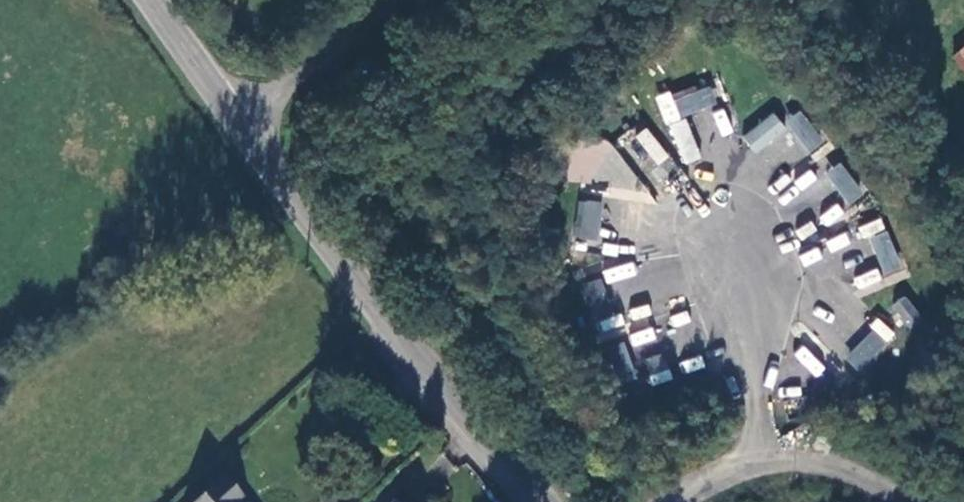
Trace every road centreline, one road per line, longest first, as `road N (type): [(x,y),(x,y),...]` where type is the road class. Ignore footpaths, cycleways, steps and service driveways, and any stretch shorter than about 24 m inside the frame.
road 1 (tertiary): [(150,0),(539,501)]
road 2 (unclassified): [(909,501),(815,464),(765,463),(731,470),(680,501)]
road 3 (track): [(386,0),(236,119)]

